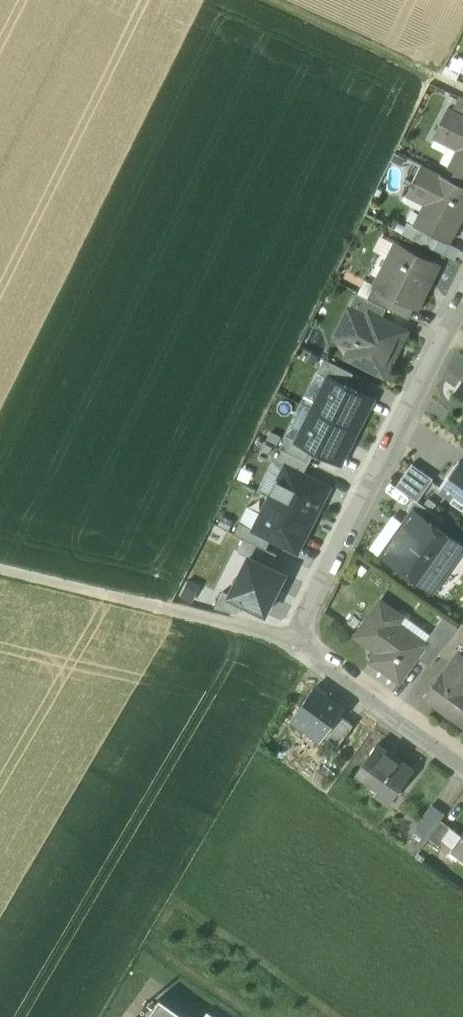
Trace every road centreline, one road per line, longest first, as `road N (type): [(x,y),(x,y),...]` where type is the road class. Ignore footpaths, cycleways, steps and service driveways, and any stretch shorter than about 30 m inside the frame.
road 1 (residential): [(462,305),(295,642),(462,767)]
road 2 (track): [(0,572),(295,642)]
road 3 (track): [(273,0),(462,86)]

